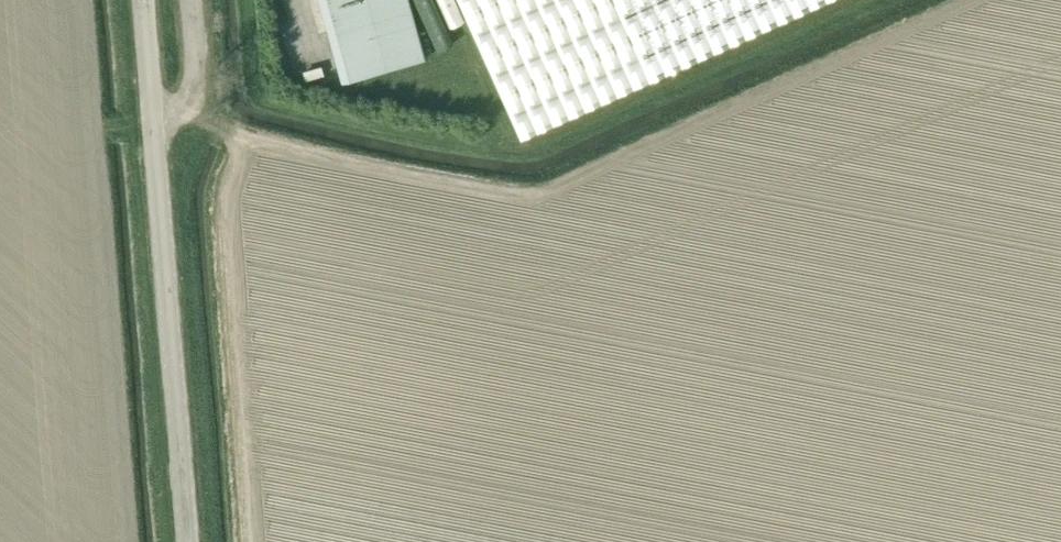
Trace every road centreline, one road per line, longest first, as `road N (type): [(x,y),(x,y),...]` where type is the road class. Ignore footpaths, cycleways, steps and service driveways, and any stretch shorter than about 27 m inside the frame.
road 1 (tertiary): [(188,541),(143,0)]

